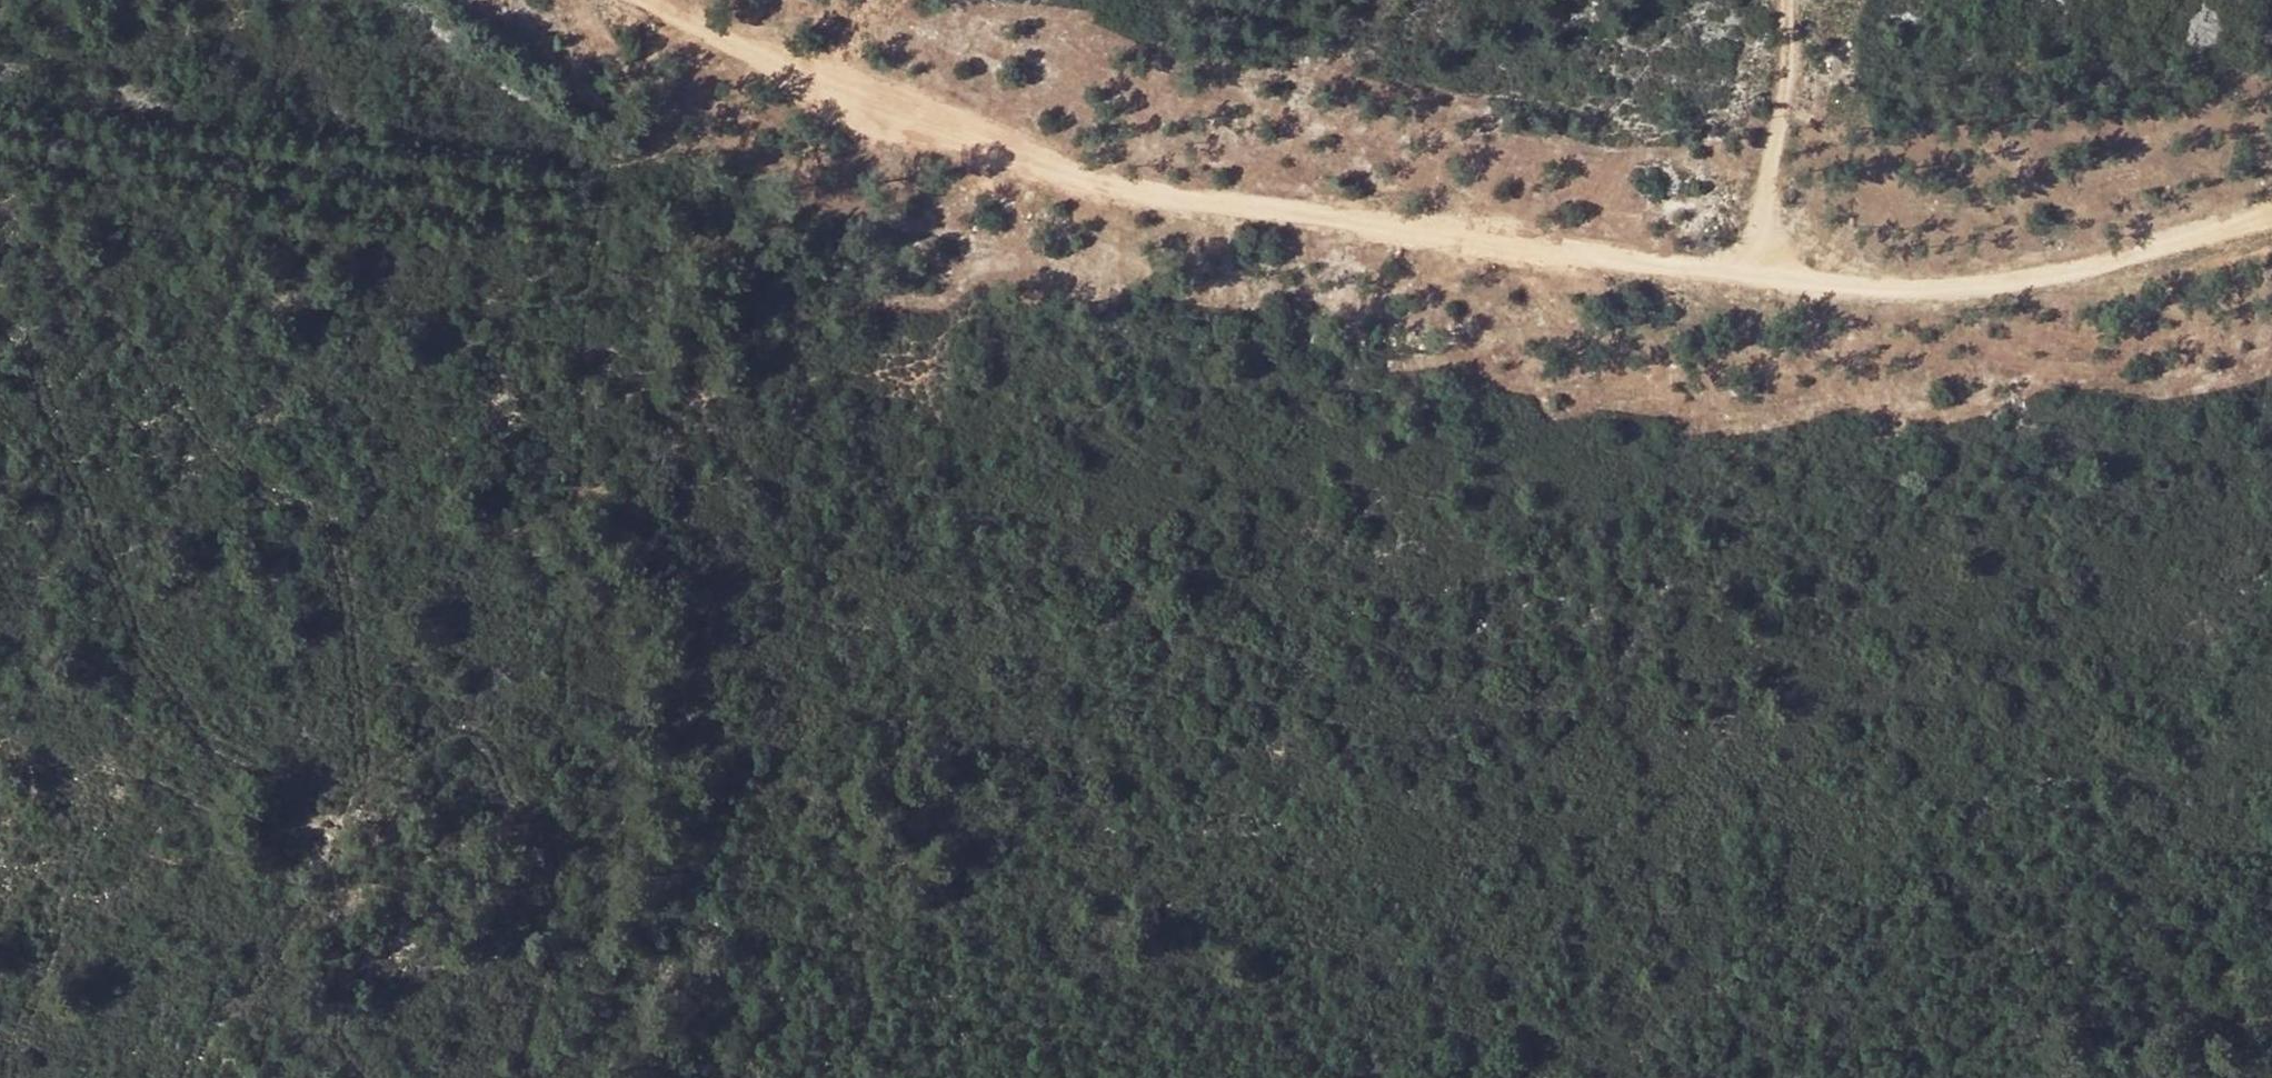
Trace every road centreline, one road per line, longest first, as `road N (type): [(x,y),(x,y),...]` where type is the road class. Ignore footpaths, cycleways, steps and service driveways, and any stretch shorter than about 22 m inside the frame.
road 1 (track): [(646,0),(910,116),(1135,188),(1841,286),(1931,291),(2010,282),(2271,212)]
road 2 (track): [(1749,272),(1789,55),(1786,0)]

